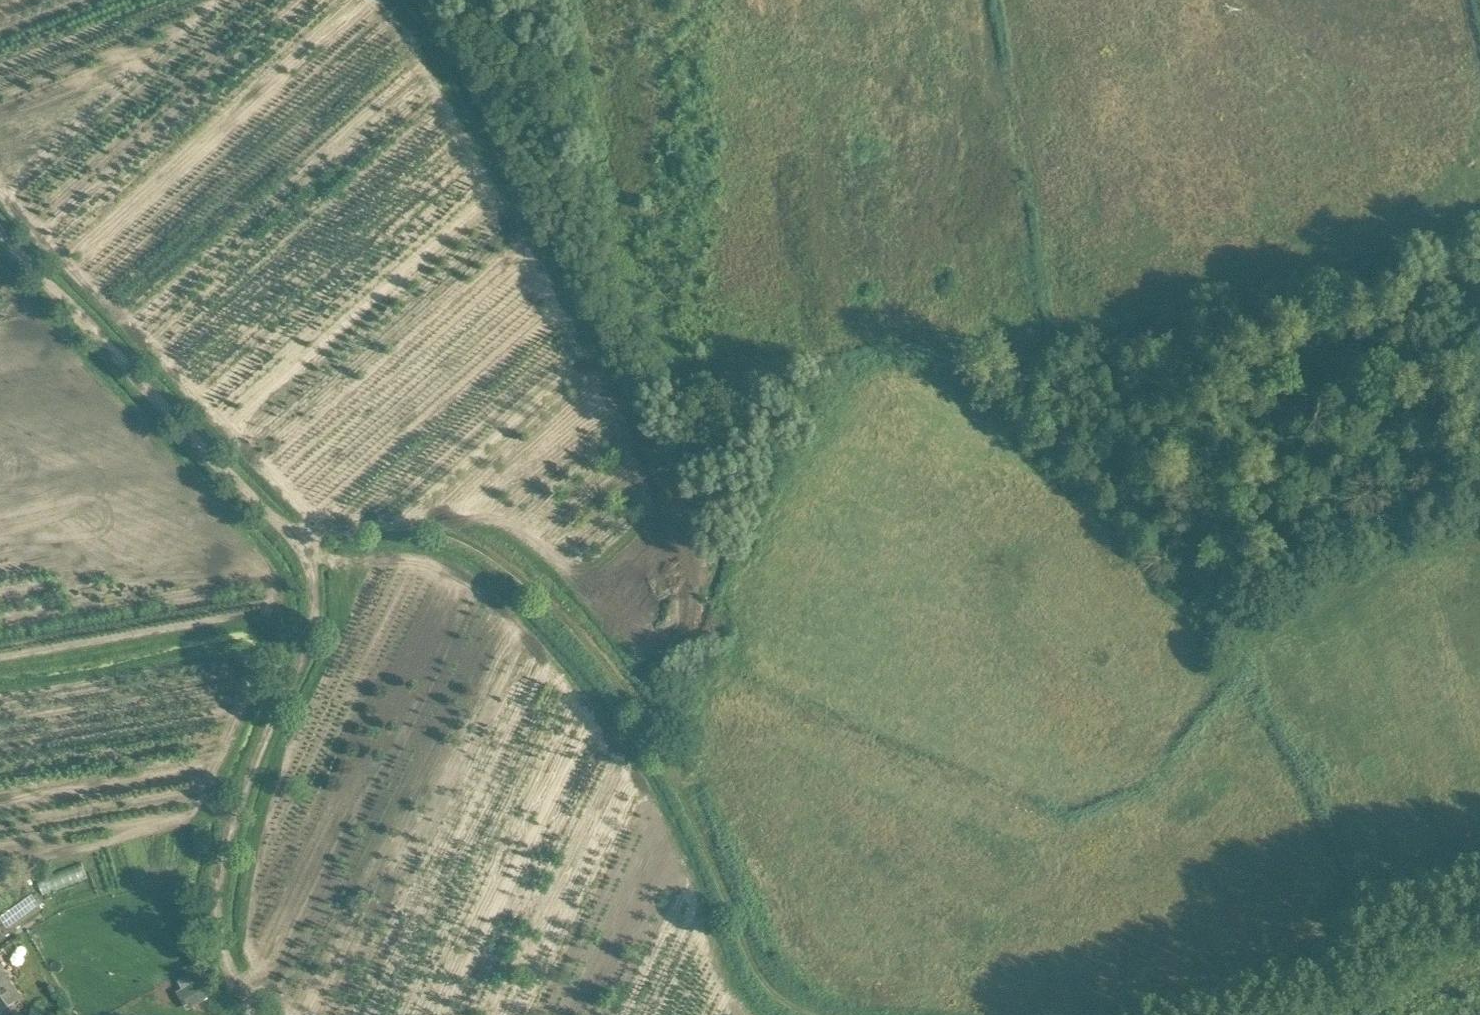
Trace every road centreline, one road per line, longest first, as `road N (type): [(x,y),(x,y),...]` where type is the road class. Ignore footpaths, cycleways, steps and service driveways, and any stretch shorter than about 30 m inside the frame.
road 1 (track): [(800,1014),(760,983),(695,827),(636,714),(609,670),(540,594),(467,540),(428,528),(357,525),(302,540)]
road 2 (track): [(258,1014),(221,949),(209,888),(316,600),(302,540)]
road 3 (track): [(302,540),(0,239)]
road 4 (track): [(1479,918),(1418,935),(1227,1014)]

